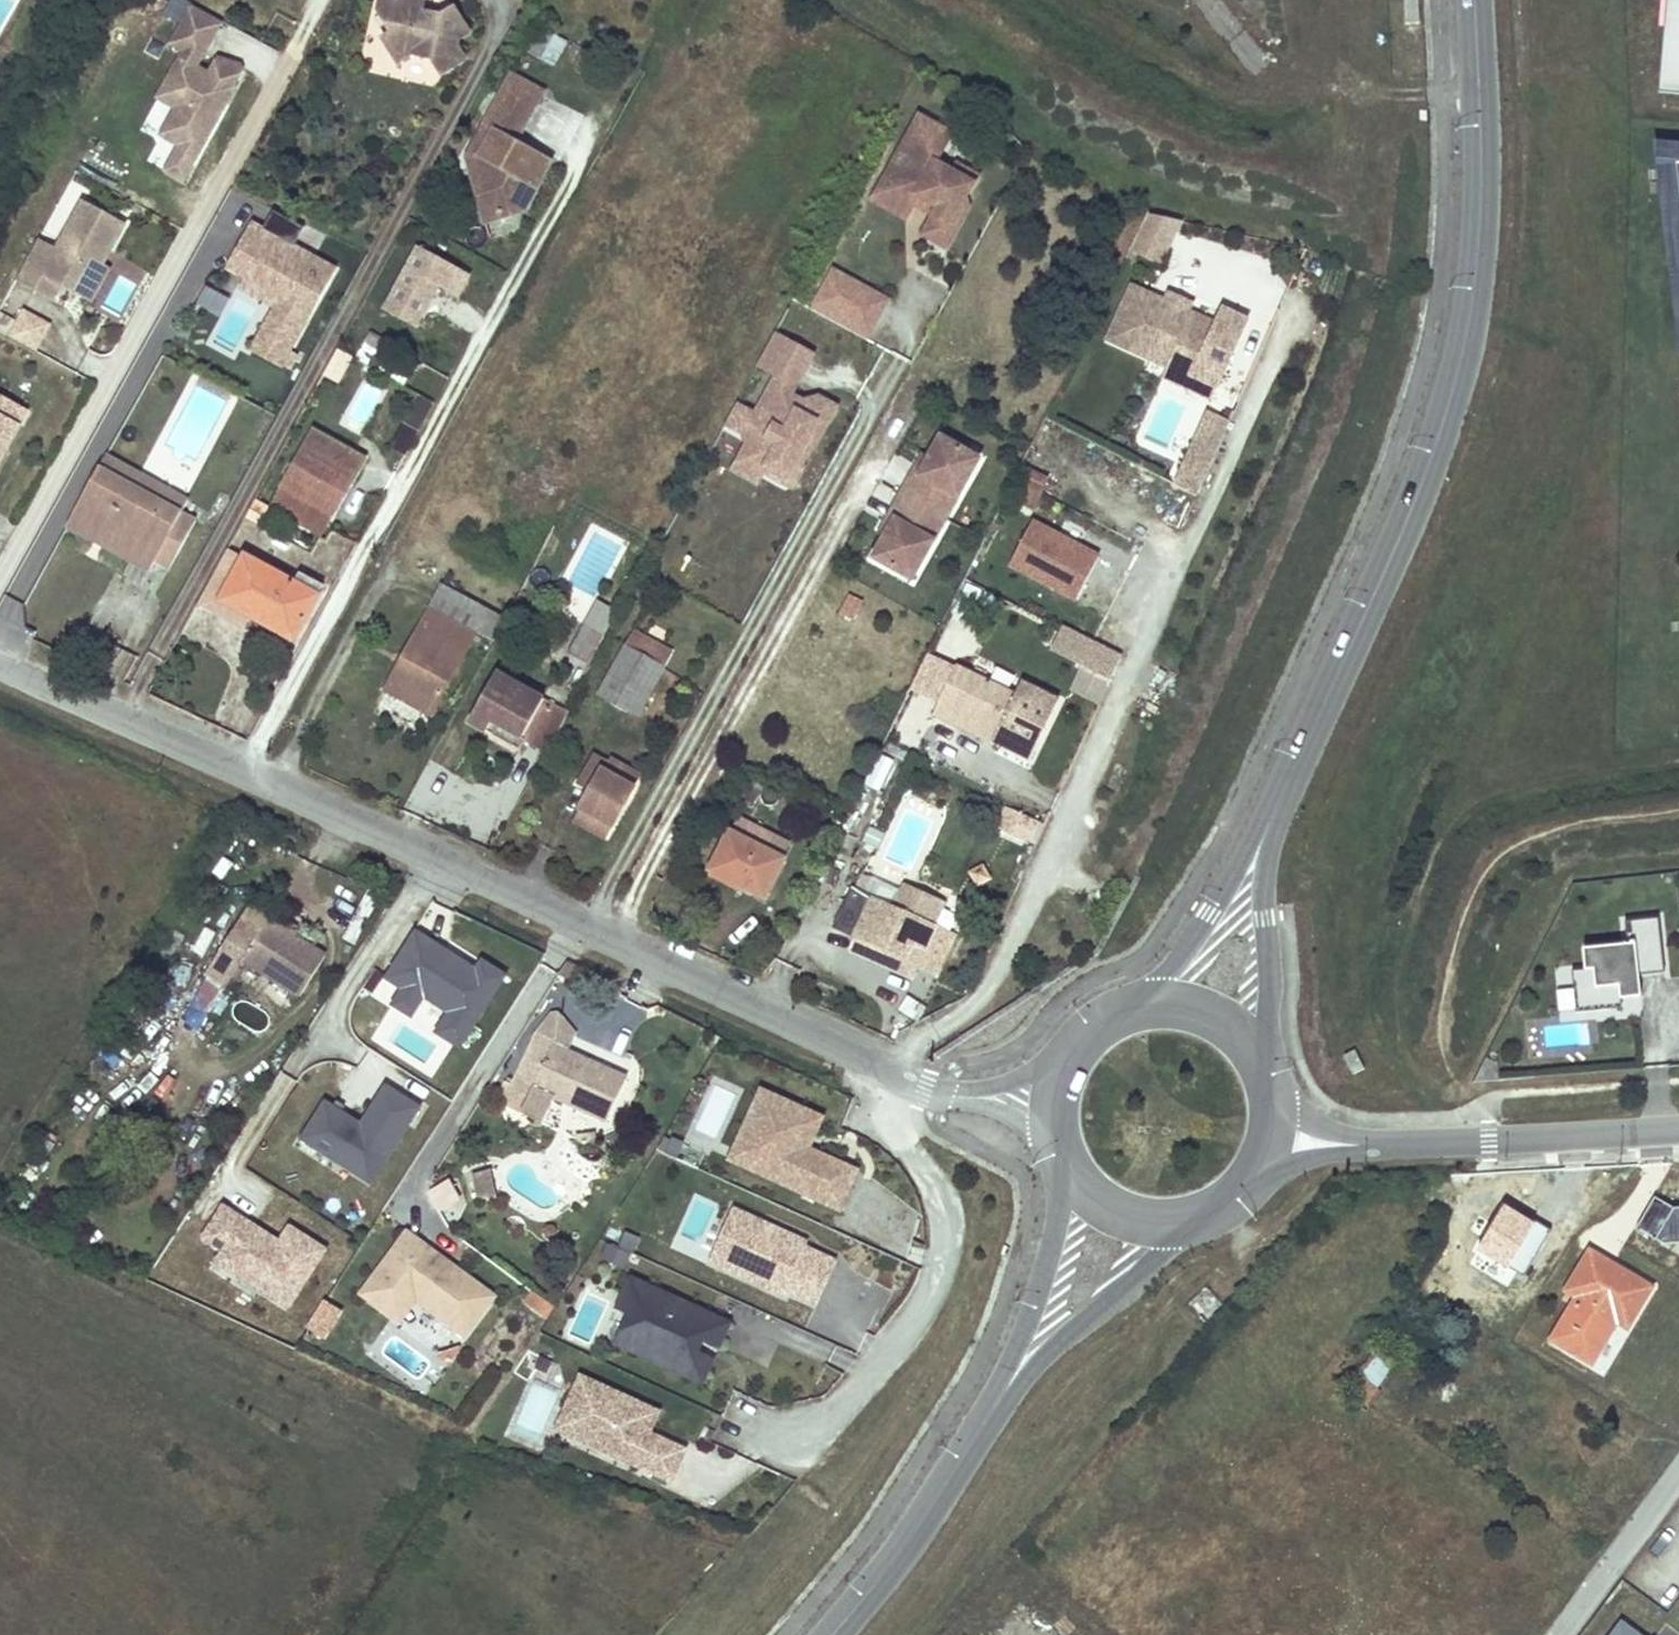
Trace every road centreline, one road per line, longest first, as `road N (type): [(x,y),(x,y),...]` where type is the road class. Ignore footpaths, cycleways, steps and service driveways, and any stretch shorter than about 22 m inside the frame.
road 1 (residential): [(0,665),(246,770),(907,1080)]
road 2 (tertiary): [(1261,840),(1430,463),(1461,359),(1481,199),(1474,0)]
road 3 (residential): [(907,1080),(892,1126),(932,1185),(945,1237),(926,1303),(837,1409),(800,1431),(766,1433)]
road 4 (tertiary): [(832,1634),(915,1530),(1021,1364)]
road 5 (residential): [(1359,1144),(1678,1129)]
road 6 (tertiary): [(1021,1364),(1116,1298),(1217,1197)]
road 7 (tertiary): [(1254,1066),(1268,1018),(1261,840)]
road 8 (track): [(1264,68),(1278,85),(1478,96)]
road 9 (tertiary): [(1068,1151),(1021,1364)]
road 10 (tertiary): [(1261,840),(1144,1010)]
road 11 (tertiary): [(1068,1151),(1107,1196),(1142,1211),(1181,1211),(1217,1197)]
road 12 (tertiary): [(1254,1066),(1227,1032),(1188,1012),(1144,1010)]

